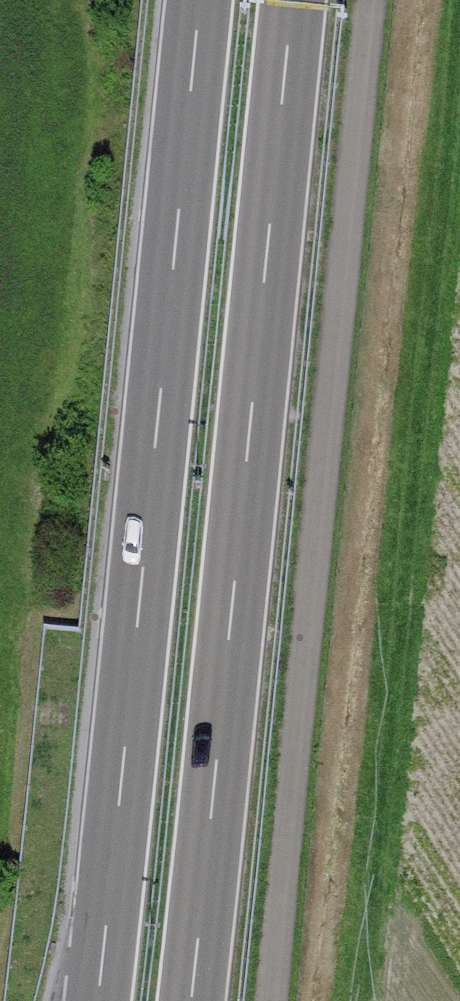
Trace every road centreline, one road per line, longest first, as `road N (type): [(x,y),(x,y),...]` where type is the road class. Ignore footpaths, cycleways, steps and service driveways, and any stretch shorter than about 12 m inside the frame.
road 1 (motorway): [(191,1000),(292,0)]
road 2 (motorway): [(198,0),(98,1000)]

